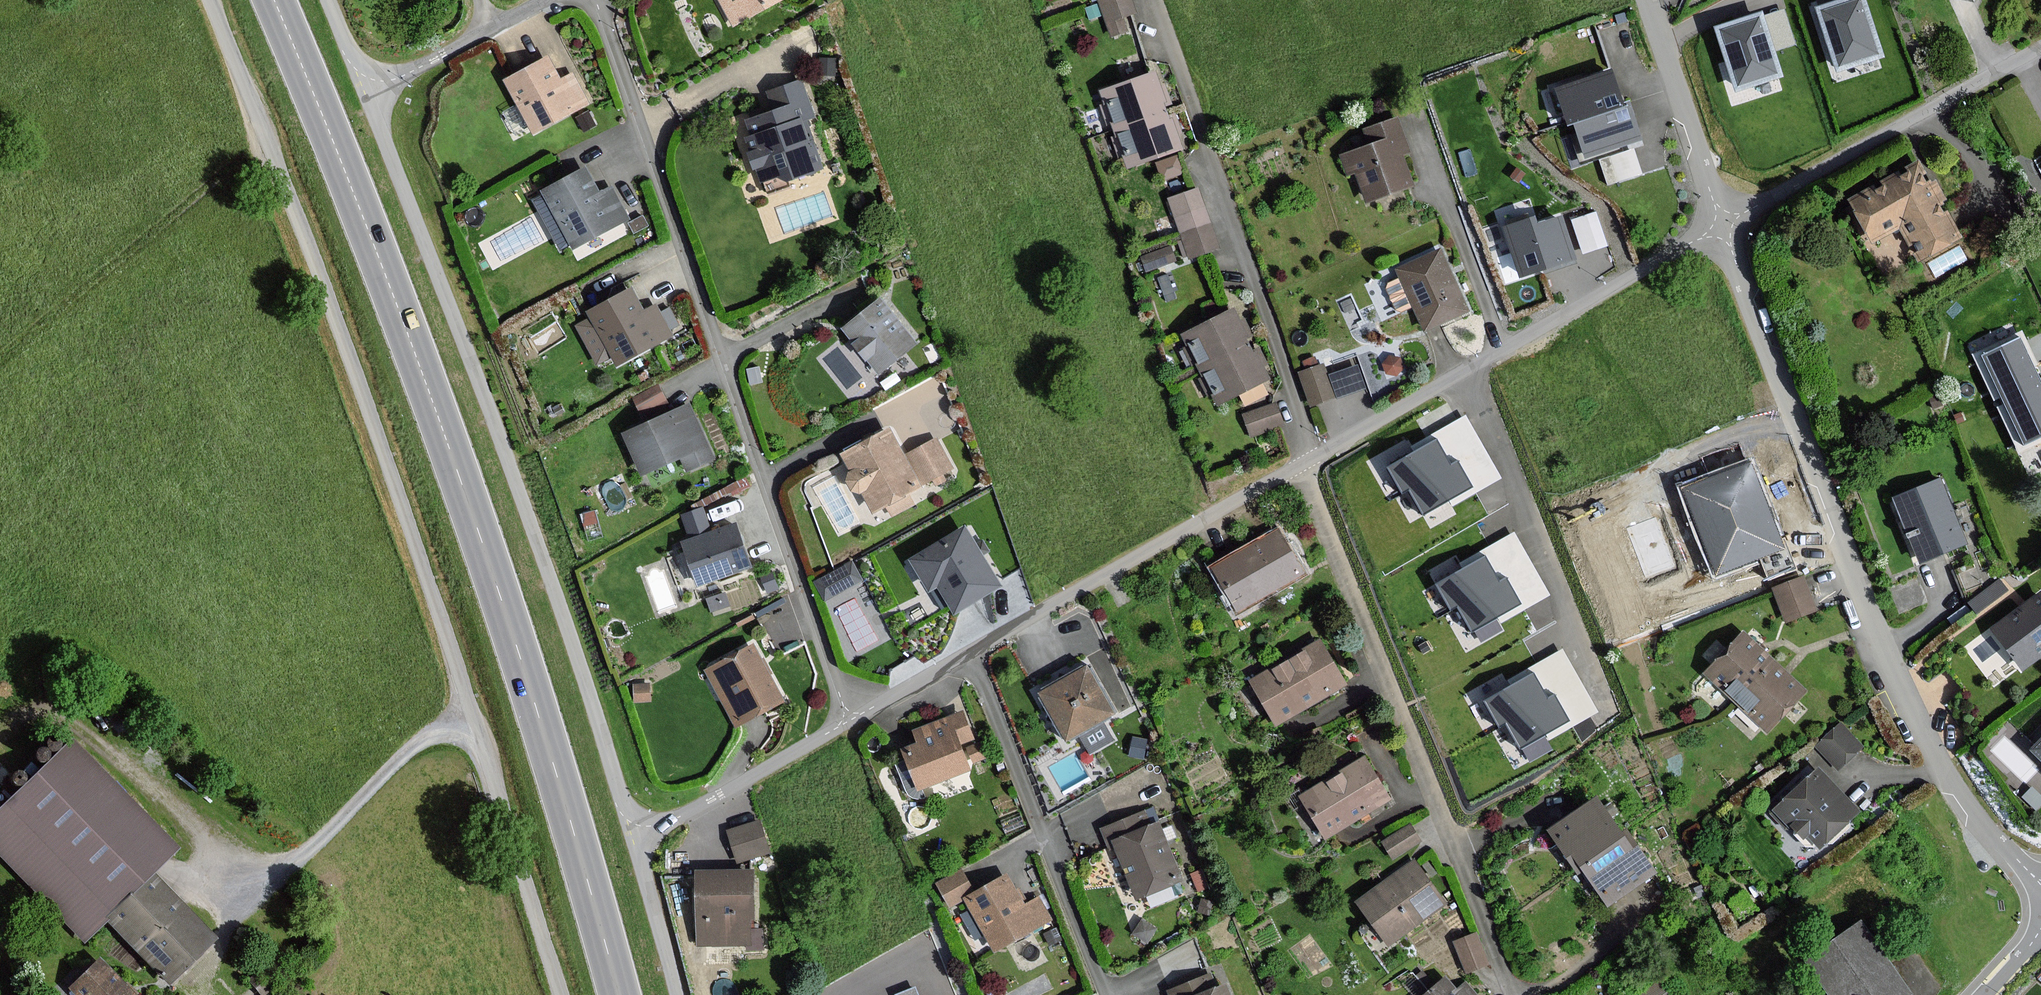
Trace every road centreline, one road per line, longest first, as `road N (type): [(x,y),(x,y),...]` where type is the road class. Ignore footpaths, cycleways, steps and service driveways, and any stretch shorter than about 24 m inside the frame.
road 1 (track): [(208,0),(374,425),(559,994)]
road 2 (primary): [(620,994),(482,540),(279,0)]
road 3 (residential): [(635,840),(511,468),(369,91)]
road 4 (residential): [(849,720),(596,0)]
road 5 (residential): [(2040,882),(1991,834),(1940,768),(1882,643),(1721,225)]
road 6 (residential): [(1309,460),(1313,498),(1383,679),(1514,994)]
road 7 (residential): [(1154,0),(1285,369),(1309,460)]
road 8 (residential): [(966,653),(1309,460)]
road 9 (residential): [(966,653),(1107,994)]
road 10 (residential): [(1721,225),(2040,48)]
road 11 (residential): [(1602,703),(1464,371)]
road 12 (residential): [(1464,371),(1721,225)]
road 13 (residential): [(635,840),(849,720)]
road 14 (residential): [(1721,225),(1648,0)]
road 15 (residential): [(369,91),(549,0)]
road 16 (residential): [(1309,460),(1464,371)]
road 17 (residential): [(678,994),(635,840)]
road 18 (residential): [(849,720),(966,653)]

